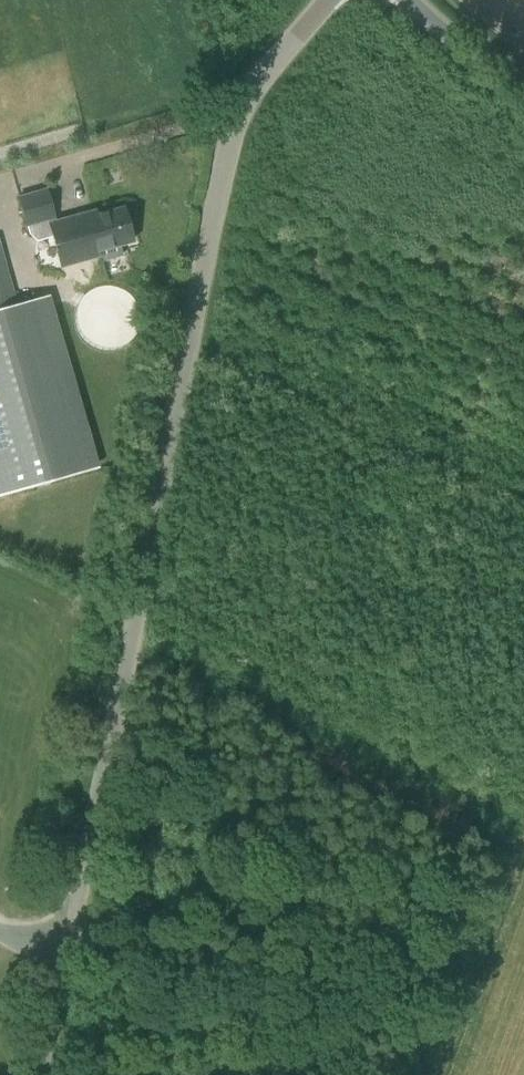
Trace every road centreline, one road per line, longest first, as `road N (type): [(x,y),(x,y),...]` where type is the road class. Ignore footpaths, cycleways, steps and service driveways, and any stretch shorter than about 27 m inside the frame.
road 1 (unclassified): [(65,950),(241,104),(328,0)]
road 2 (unclassified): [(412,0),(523,98)]
road 3 (unclassified): [(39,1074),(65,950)]

